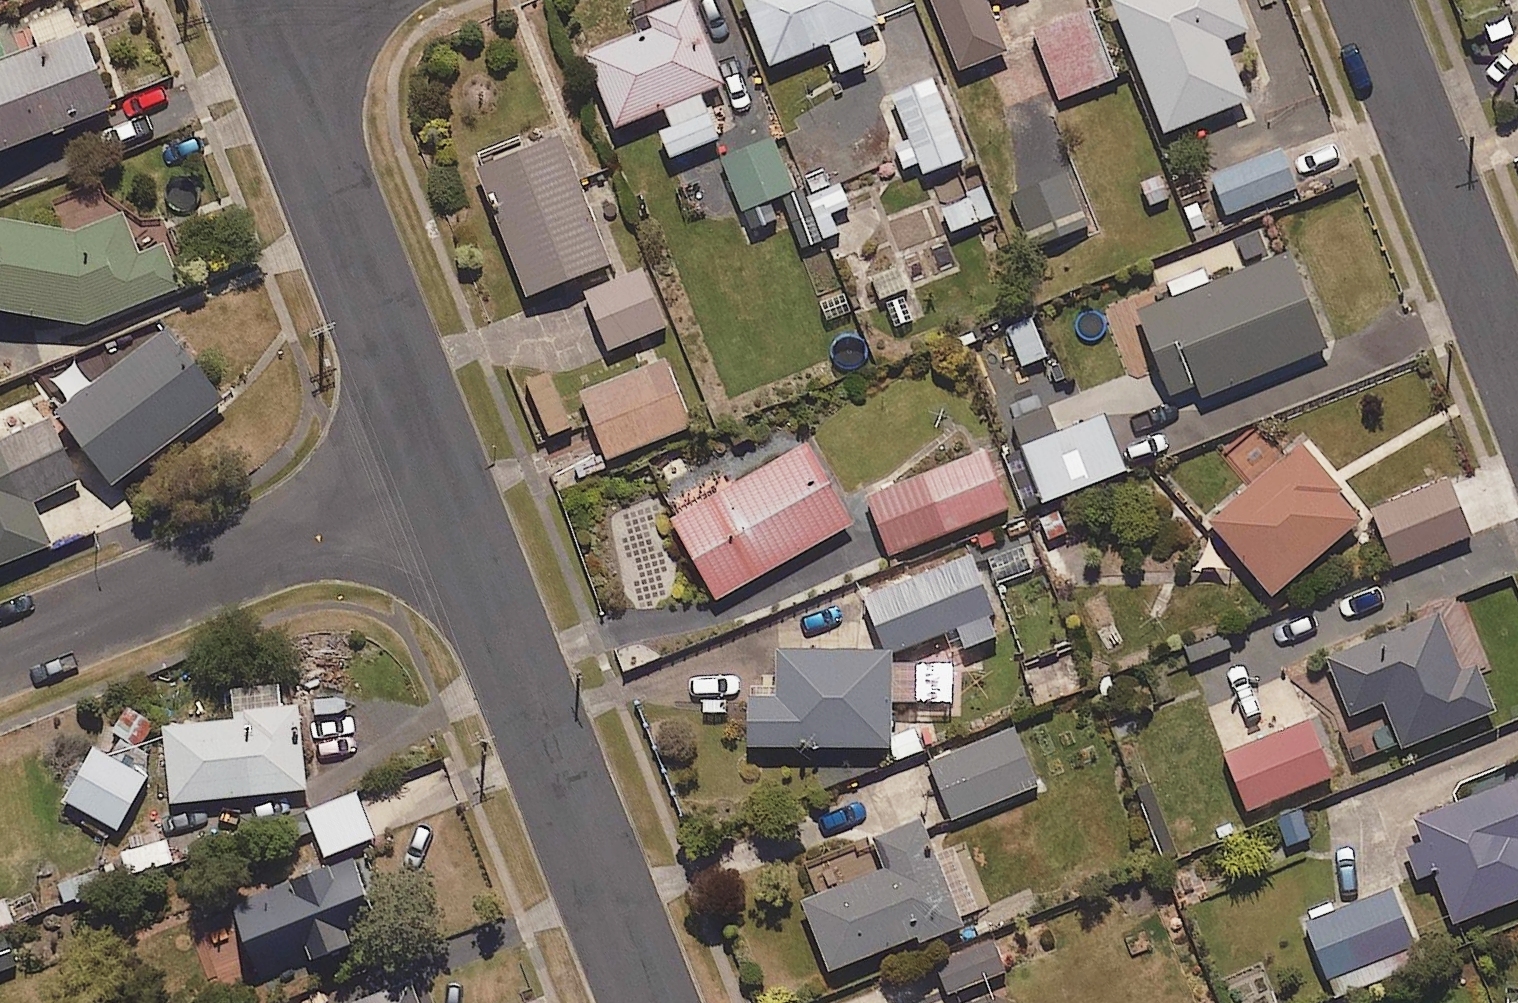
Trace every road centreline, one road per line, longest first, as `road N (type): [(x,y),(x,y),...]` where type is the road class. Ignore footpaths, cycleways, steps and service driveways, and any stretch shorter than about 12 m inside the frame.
road 1 (residential): [(649,1002),(439,480)]
road 2 (residential): [(439,480),(265,12)]
road 3 (residential): [(0,651),(439,480)]
road 4 (residential): [(1365,0),(1517,386)]

